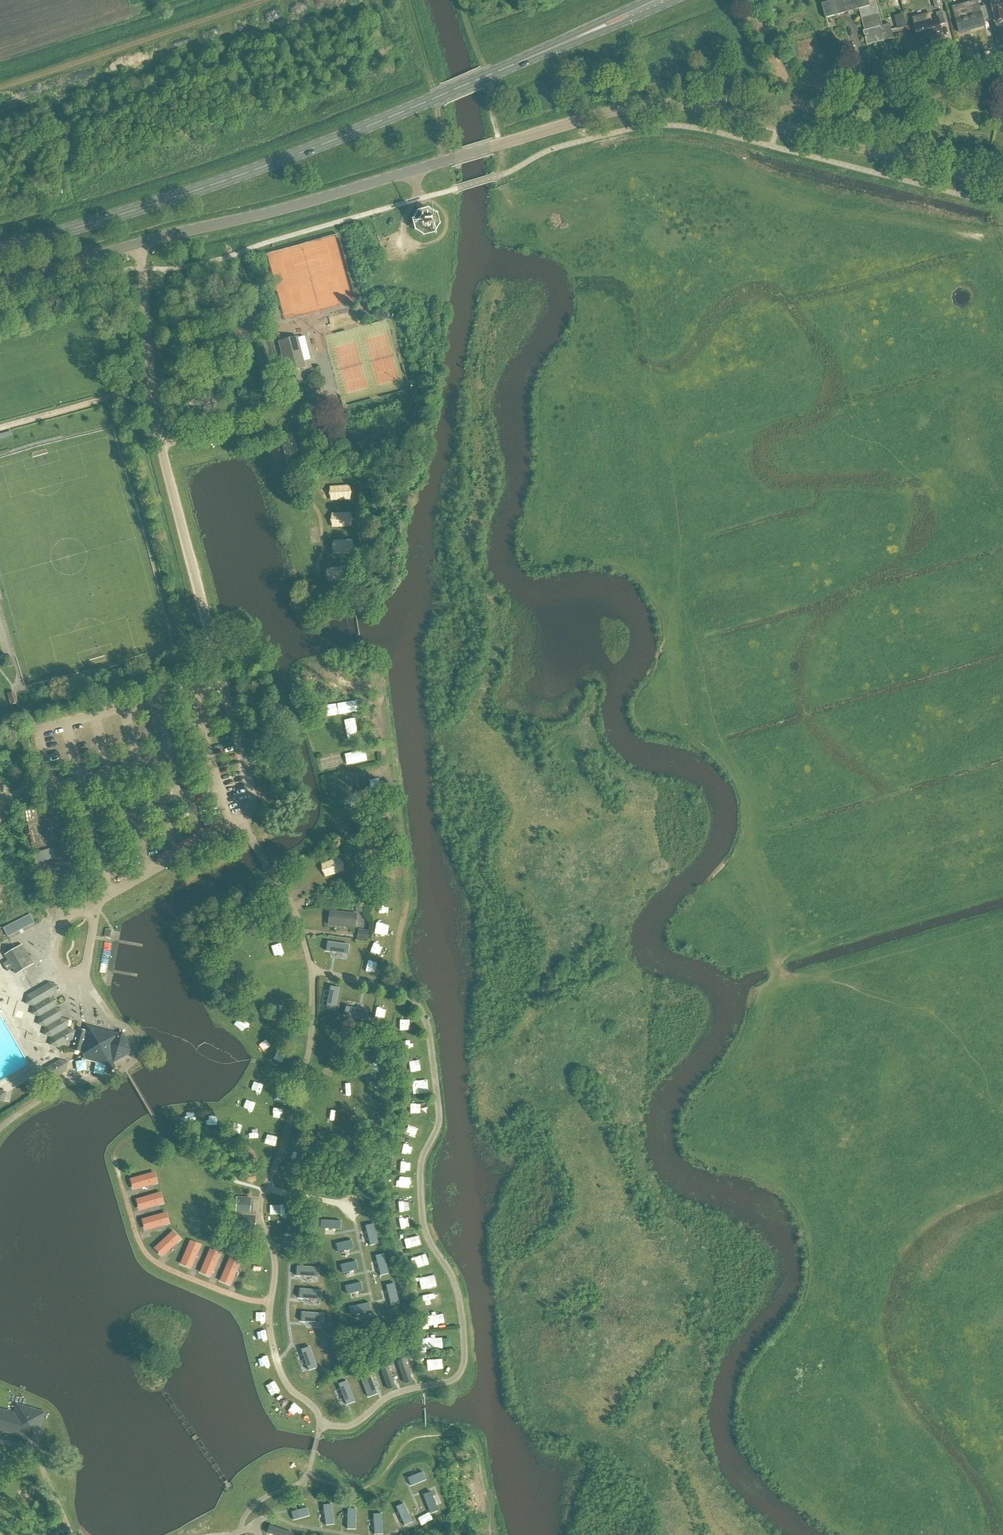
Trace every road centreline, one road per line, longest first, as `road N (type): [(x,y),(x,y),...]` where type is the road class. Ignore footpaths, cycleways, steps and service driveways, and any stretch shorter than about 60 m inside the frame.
road 1 (tertiary): [(137,244),(633,107),(681,105),(778,126)]
road 2 (primary): [(0,250),(294,156),(561,44)]
road 3 (residential): [(137,244),(153,424),(256,809),(243,820)]
road 4 (track): [(269,0),(0,89)]
road 5 (tertiary): [(1002,184),(778,126)]
road 6 (residential): [(1002,57),(799,105)]
road 7 (residential): [(89,914),(108,895),(243,820)]
road 8 (track): [(503,175),(489,76),(462,0)]
road 9 (track): [(405,0),(446,161)]
road 10 (residential): [(89,914),(86,967),(67,977),(54,951),(64,922),(83,914)]
road 11 (tertiary): [(0,282),(137,244)]

